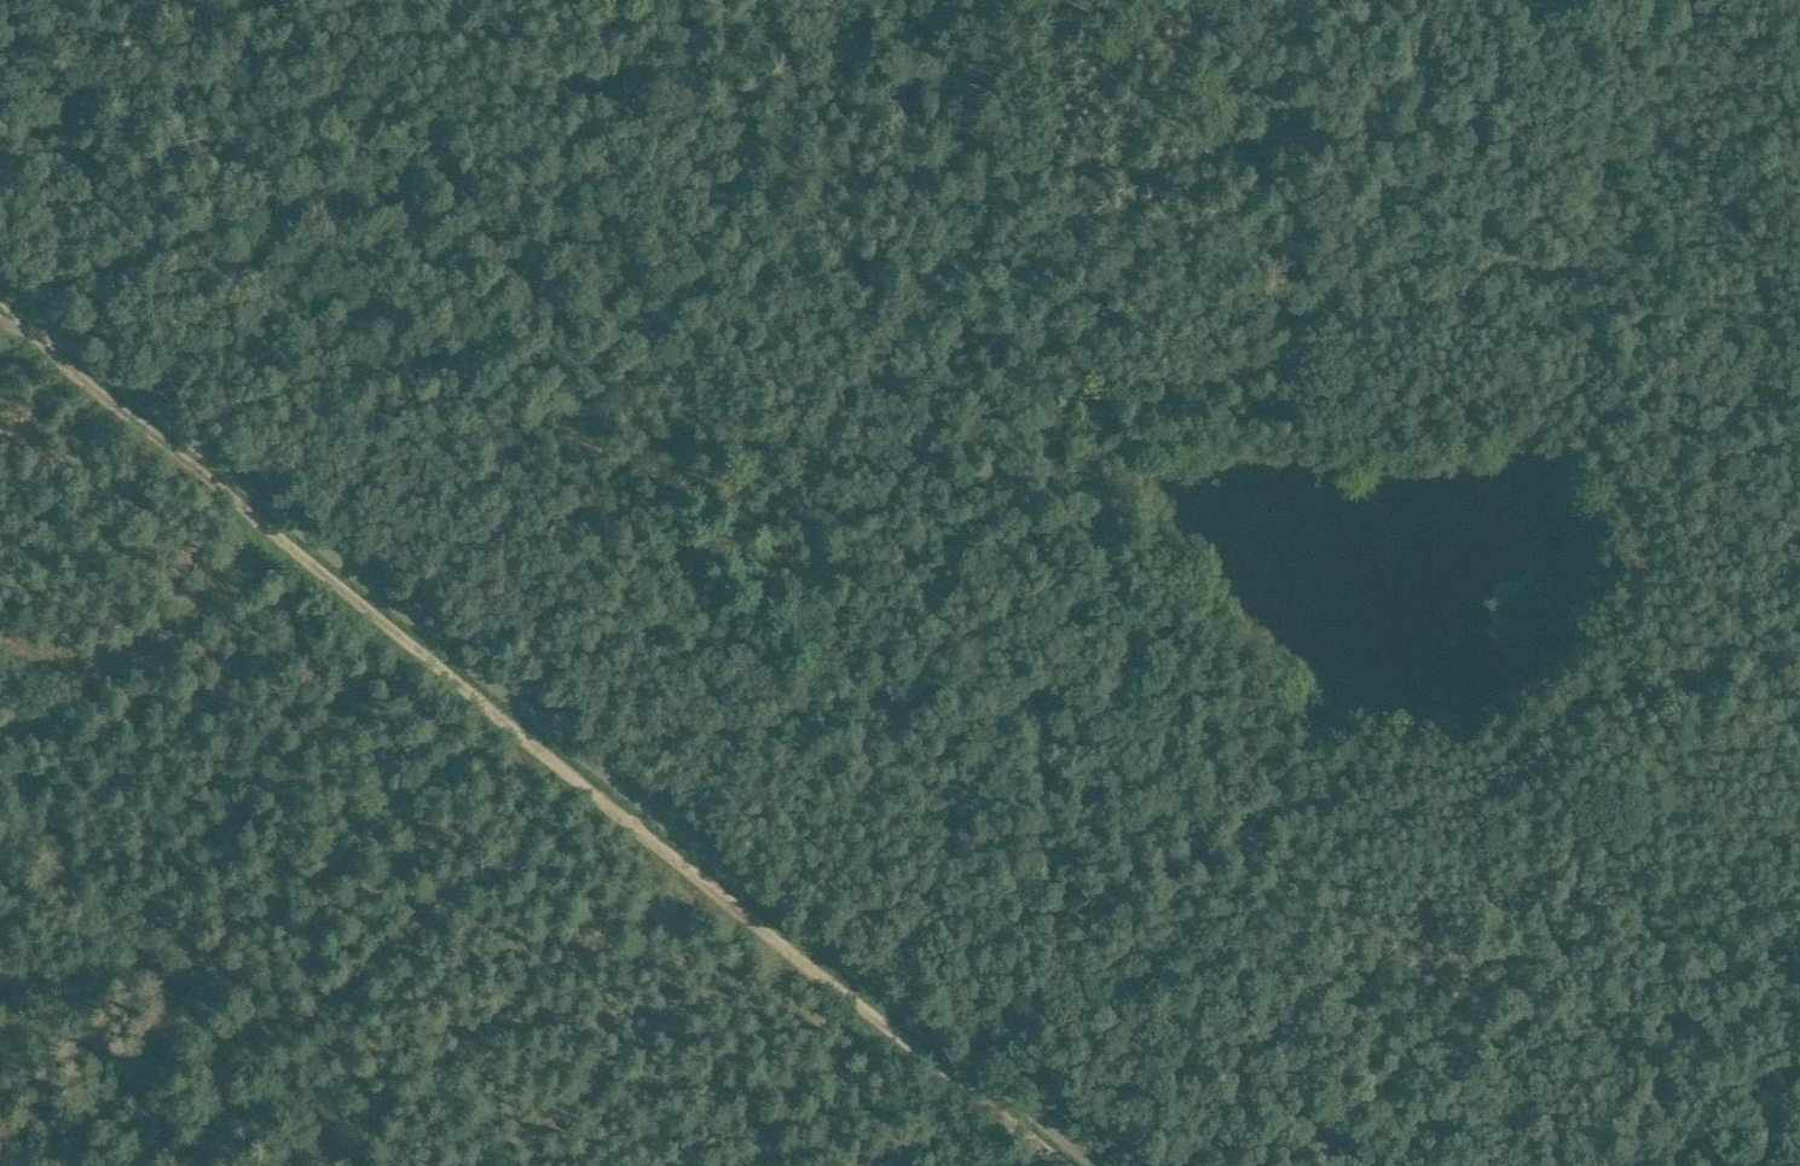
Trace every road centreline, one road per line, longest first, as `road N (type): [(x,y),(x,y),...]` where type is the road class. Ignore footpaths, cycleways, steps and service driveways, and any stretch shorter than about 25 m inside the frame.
road 1 (track): [(1074,1165),(284,540)]
road 2 (track): [(284,540),(0,312)]
road 3 (track): [(0,744),(284,540)]

